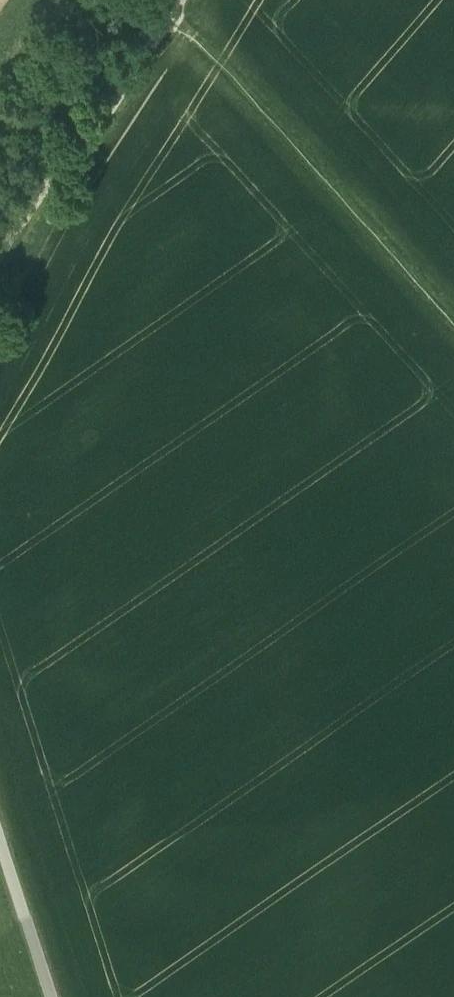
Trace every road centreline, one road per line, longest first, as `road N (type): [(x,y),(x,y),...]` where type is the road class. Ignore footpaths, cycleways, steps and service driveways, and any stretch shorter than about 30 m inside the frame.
road 1 (track): [(172,15),(453,328)]
road 2 (track): [(52,996),(0,831)]

